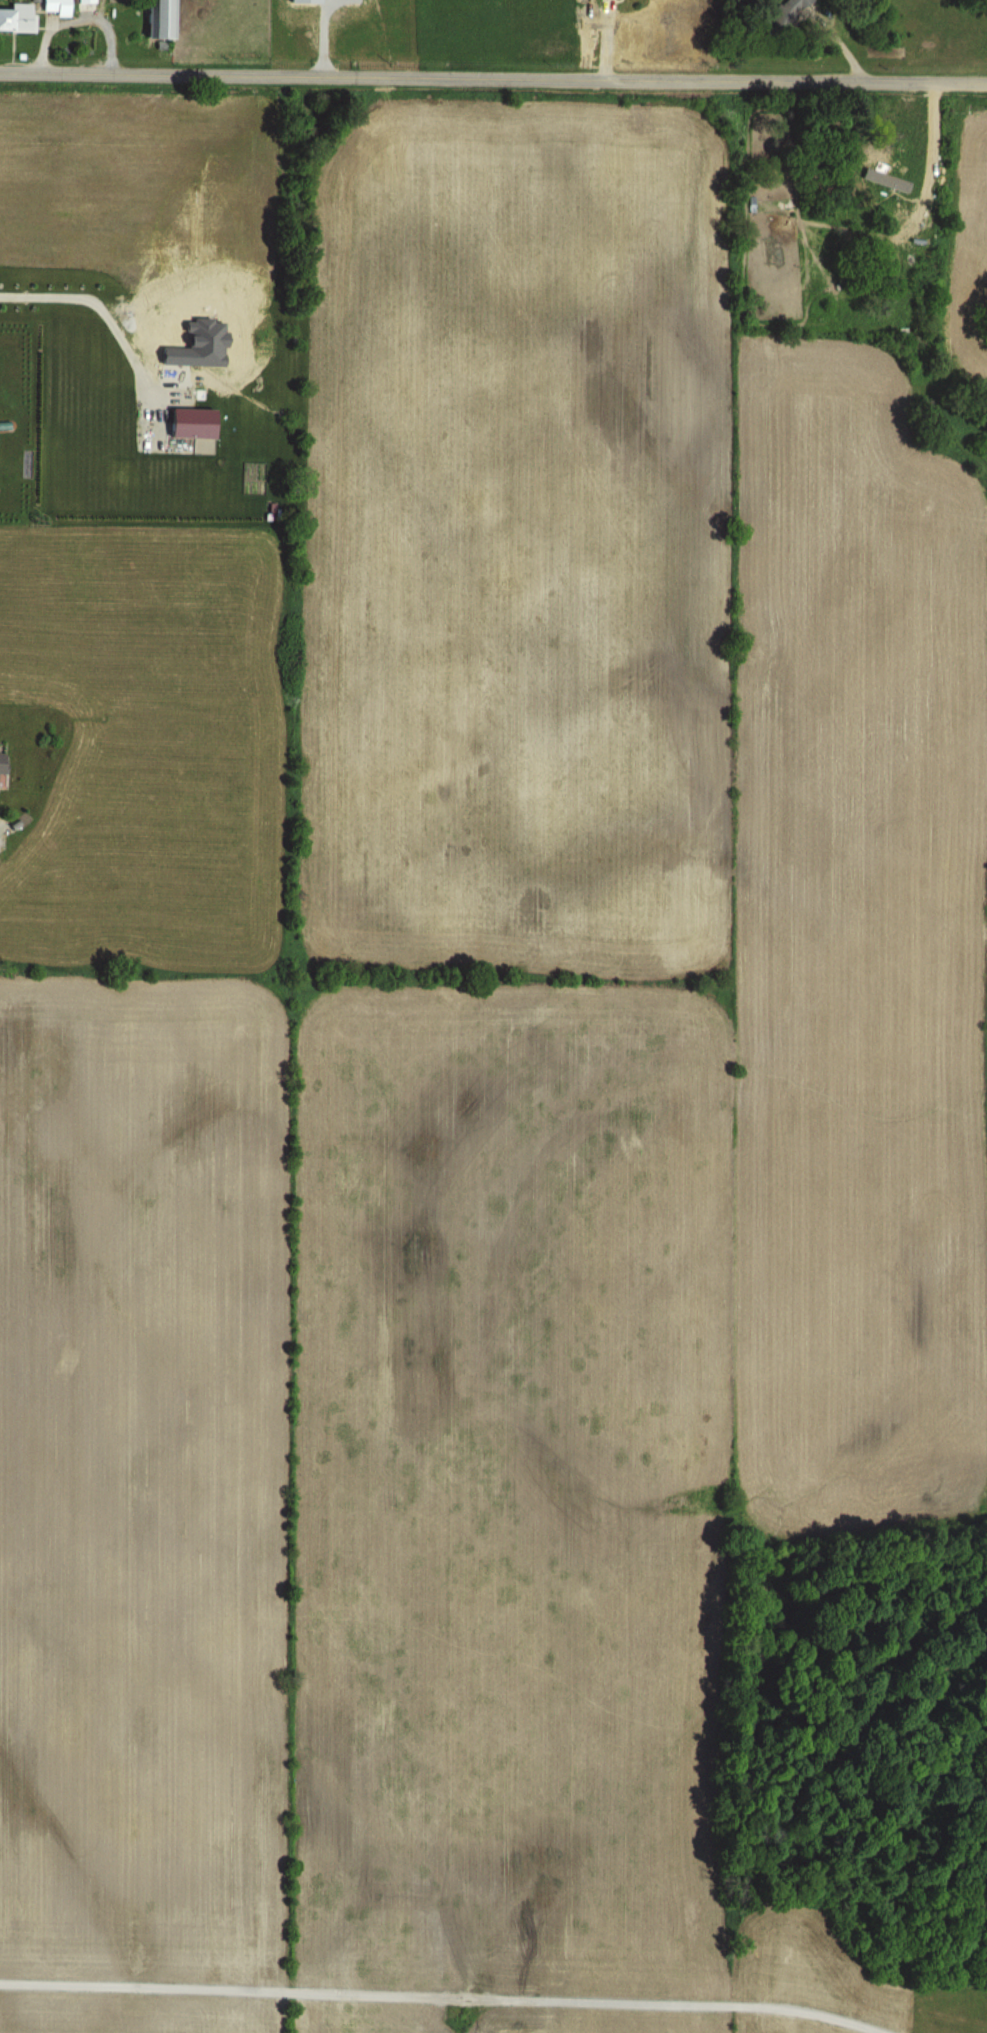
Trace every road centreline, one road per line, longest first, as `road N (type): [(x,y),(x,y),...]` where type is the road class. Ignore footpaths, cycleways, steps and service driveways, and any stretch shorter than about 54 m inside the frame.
road 1 (tertiary): [(986,84),(0,72)]

